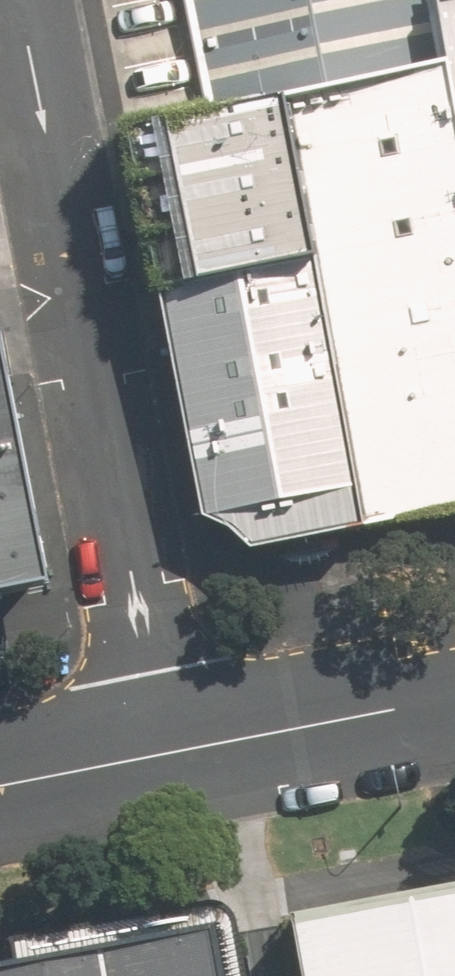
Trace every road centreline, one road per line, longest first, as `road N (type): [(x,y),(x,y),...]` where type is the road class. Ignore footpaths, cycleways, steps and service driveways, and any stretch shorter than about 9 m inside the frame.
road 1 (residential): [(22,0),(161,737)]
road 2 (residential): [(161,737),(454,682)]
road 3 (residential): [(0,768),(161,737)]

